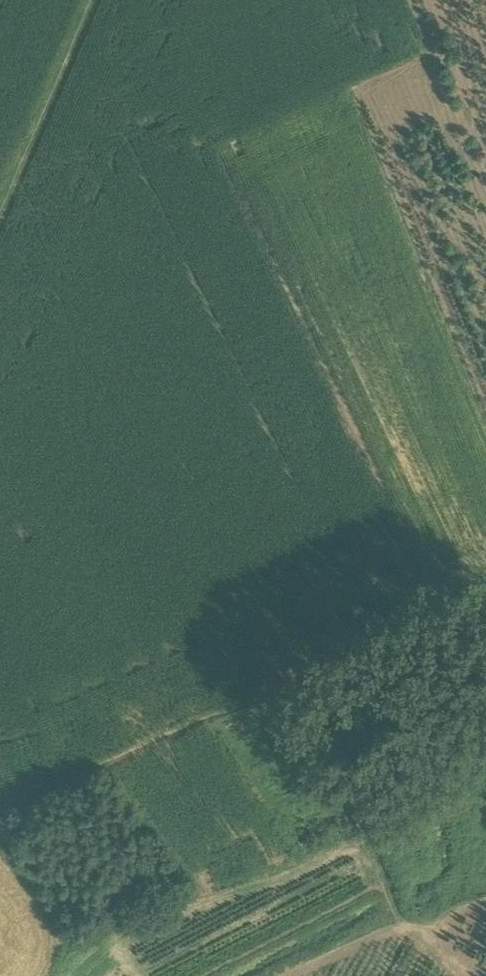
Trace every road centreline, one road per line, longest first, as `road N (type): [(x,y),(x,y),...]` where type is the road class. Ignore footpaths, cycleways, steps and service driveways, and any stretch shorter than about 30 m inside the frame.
road 1 (track): [(0,214),(92,0)]

